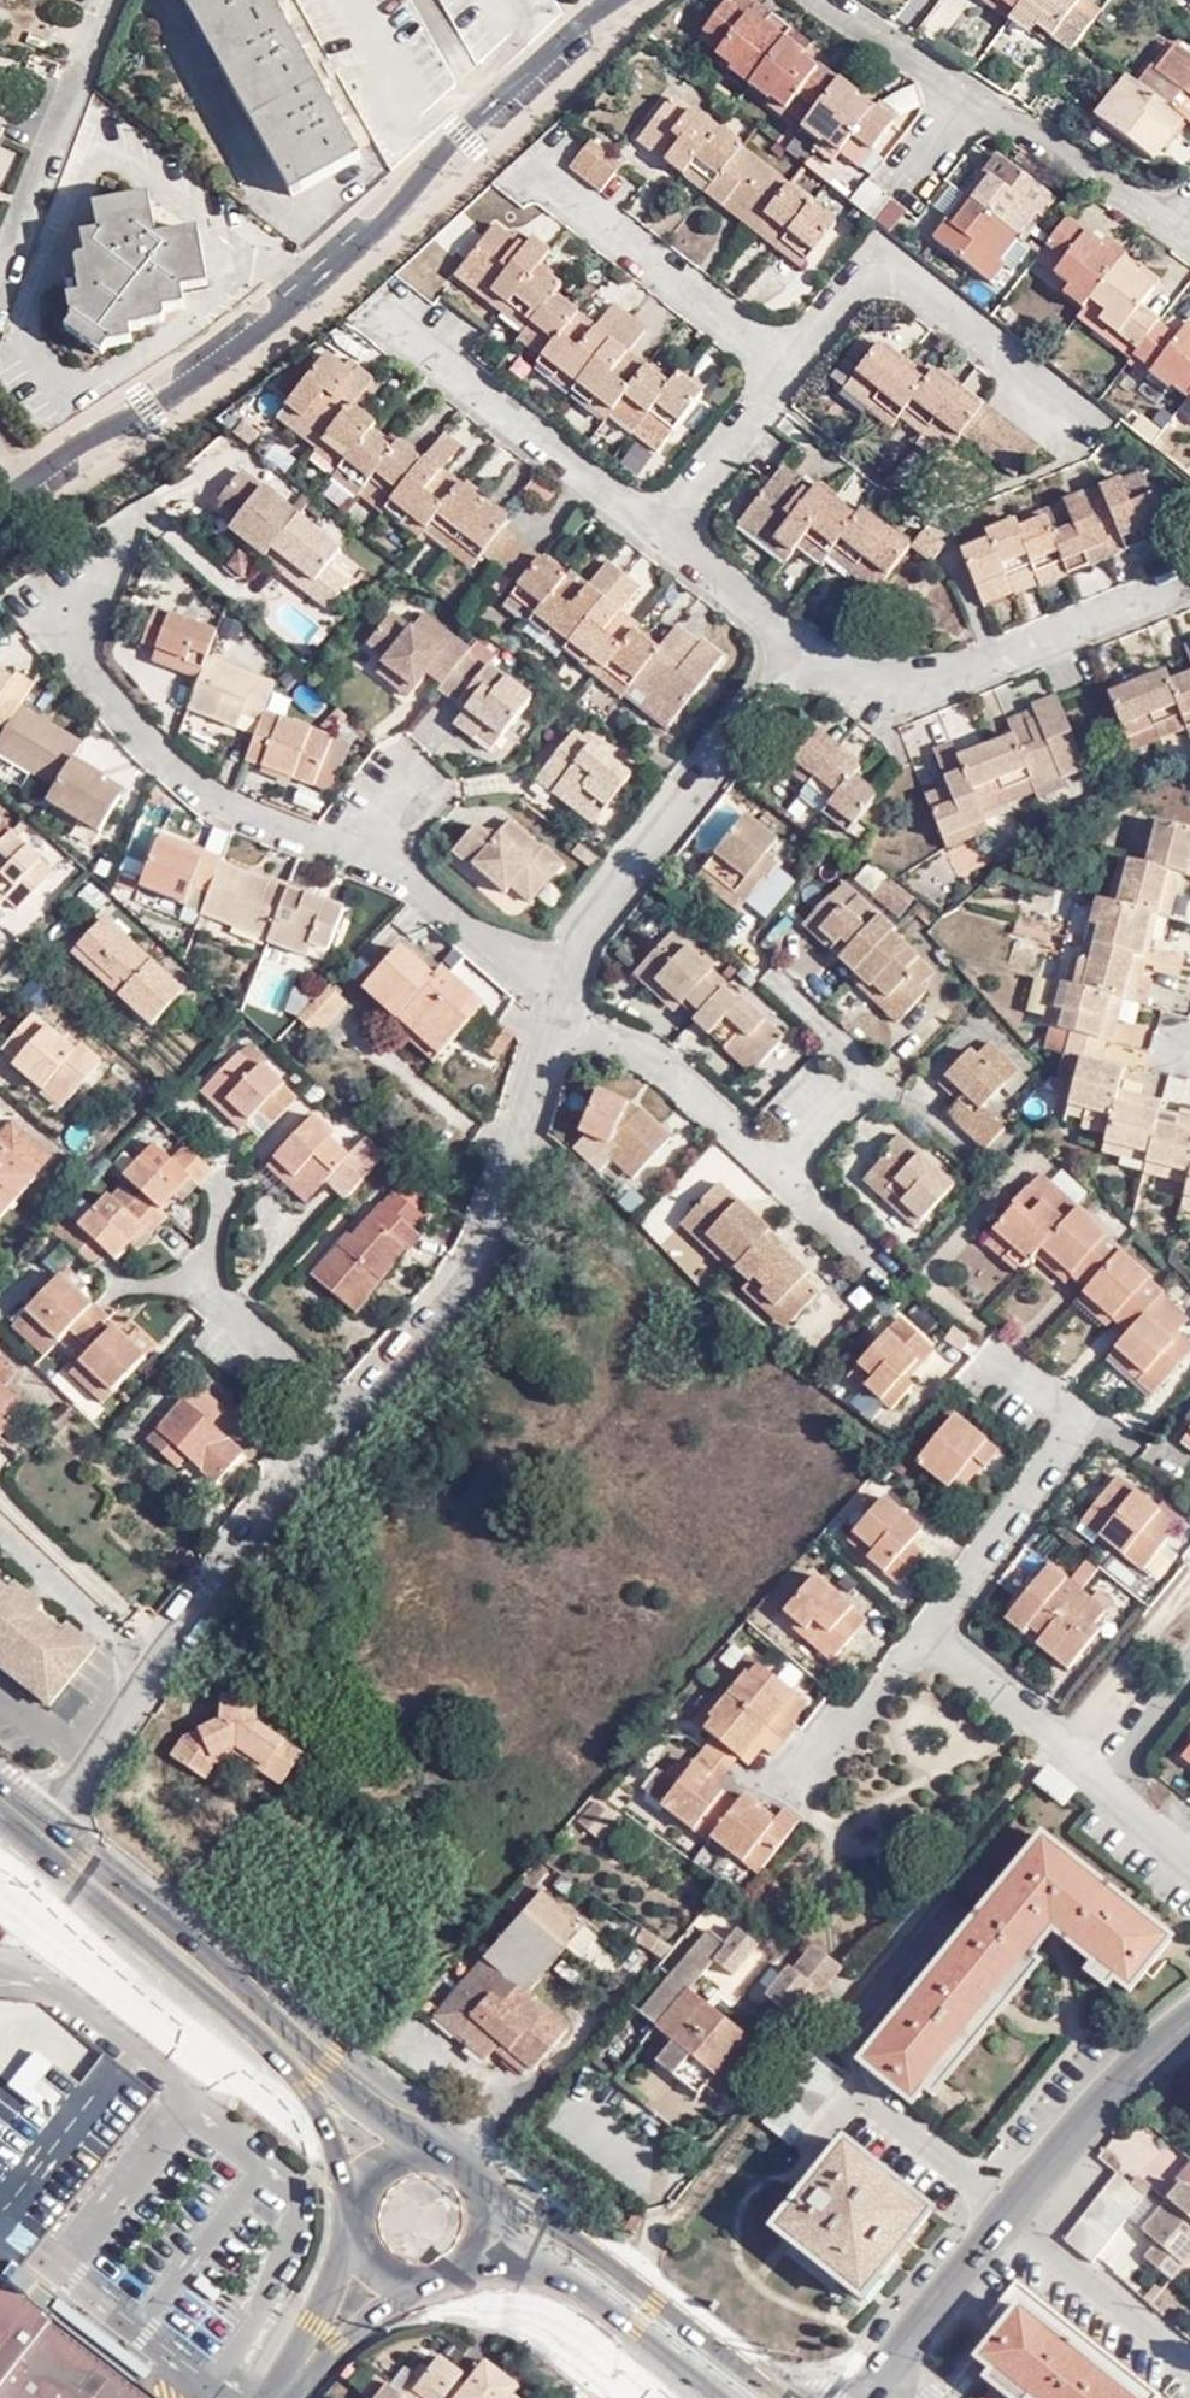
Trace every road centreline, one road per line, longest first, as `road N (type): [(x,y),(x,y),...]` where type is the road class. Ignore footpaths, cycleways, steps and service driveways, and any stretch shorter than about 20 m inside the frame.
road 1 (residential): [(35,1816),(207,1577),(458,1275),(563,974)]
road 2 (residential): [(0,501),(235,352),(386,223),(461,133),(612,0)]
road 3 (residential): [(563,974),(470,927),(396,869),(236,801),(167,760),(61,623),(142,526)]
road 4 (primary): [(0,1814),(195,1984),(323,2113),(362,2186)]
road 5 (primary): [(424,2152),(35,1816)]
road 6 (tertiary): [(1189,2028),(997,2220),(852,2397)]
road 7 (residential): [(563,974),(580,937),(799,646)]
road 8 (primary): [(778,2397),(542,2228),(488,2207)]
road 9 (primary): [(471,2271),(547,2281),(716,2397)]
road 10 (residential): [(1189,230),(980,90)]
road 11 (residential): [(980,90),(843,0)]

